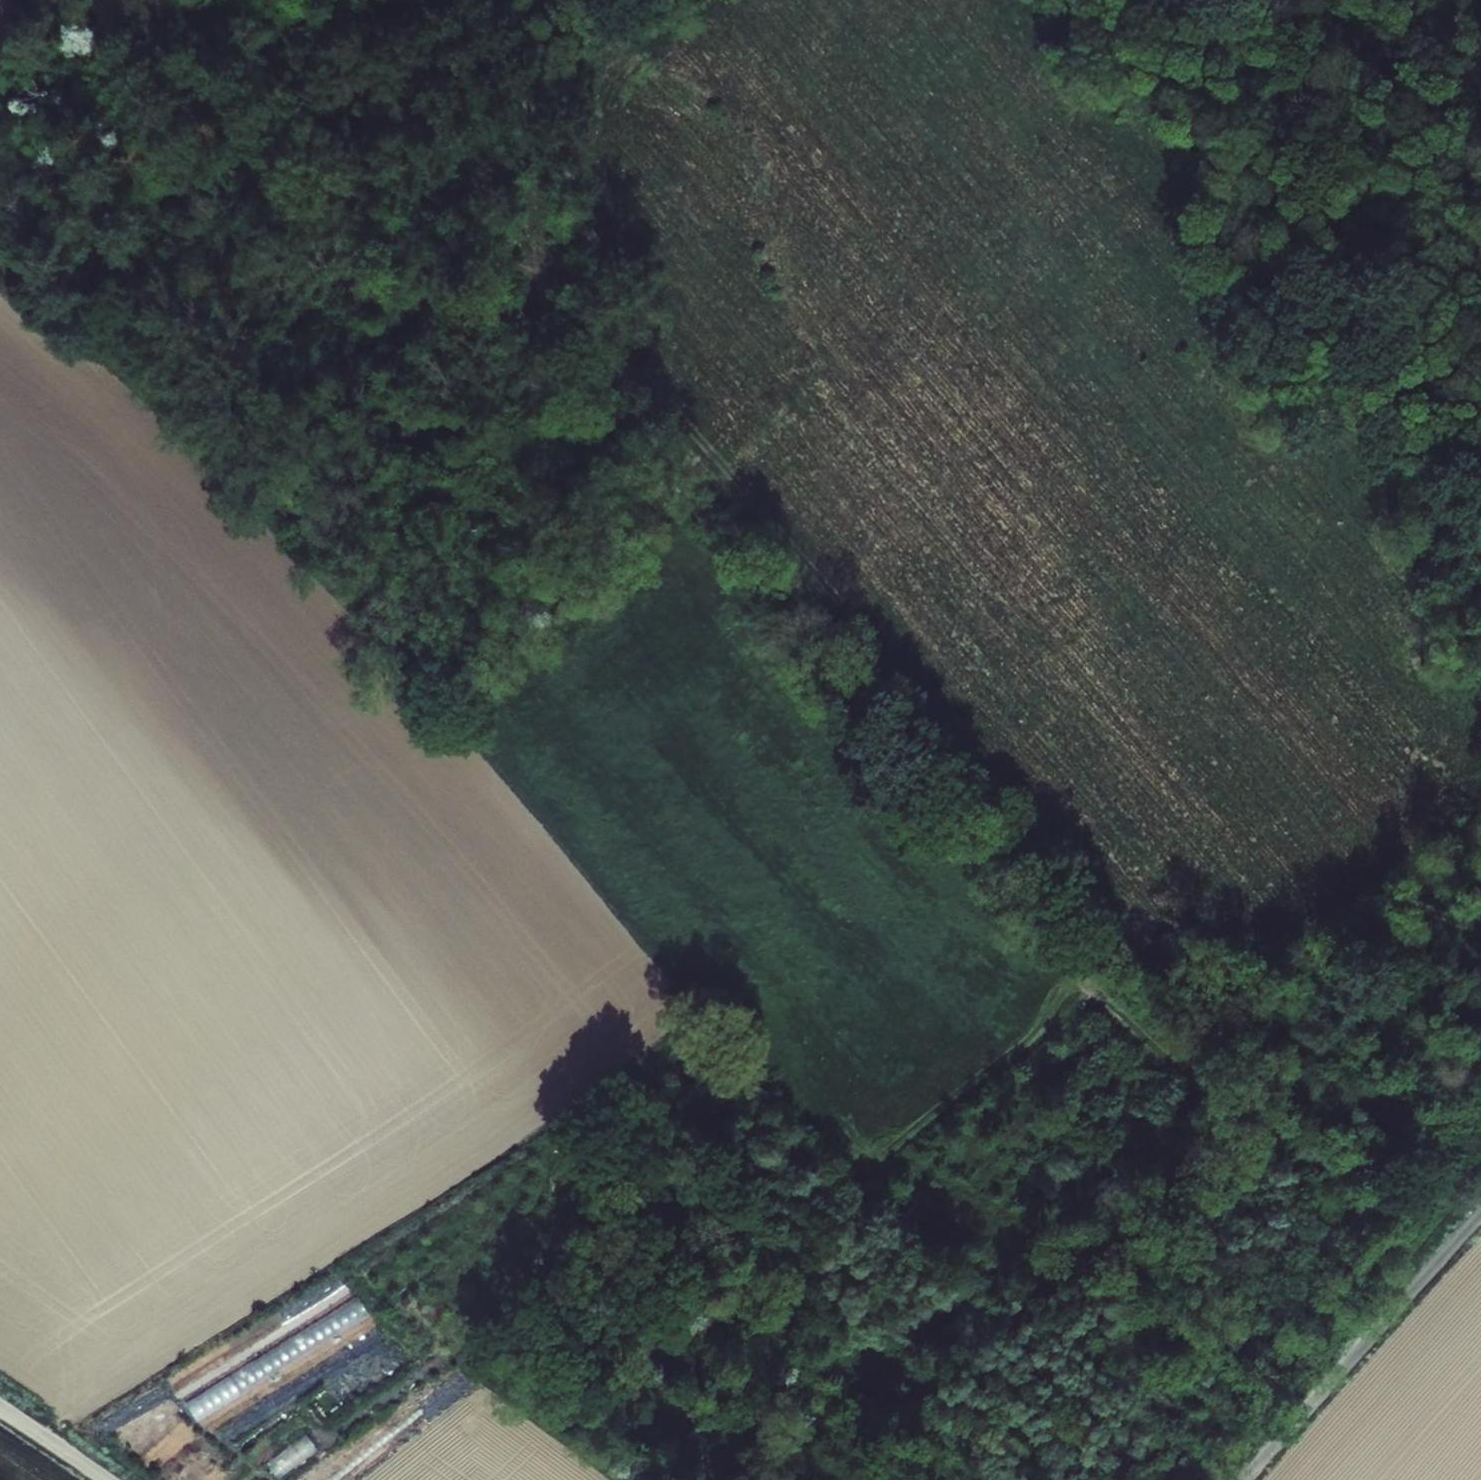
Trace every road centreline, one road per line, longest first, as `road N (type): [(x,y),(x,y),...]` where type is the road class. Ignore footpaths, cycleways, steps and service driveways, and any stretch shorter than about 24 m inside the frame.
road 1 (track): [(1480,1214),(1243,1479)]
road 2 (track): [(108,1479),(0,1407)]

